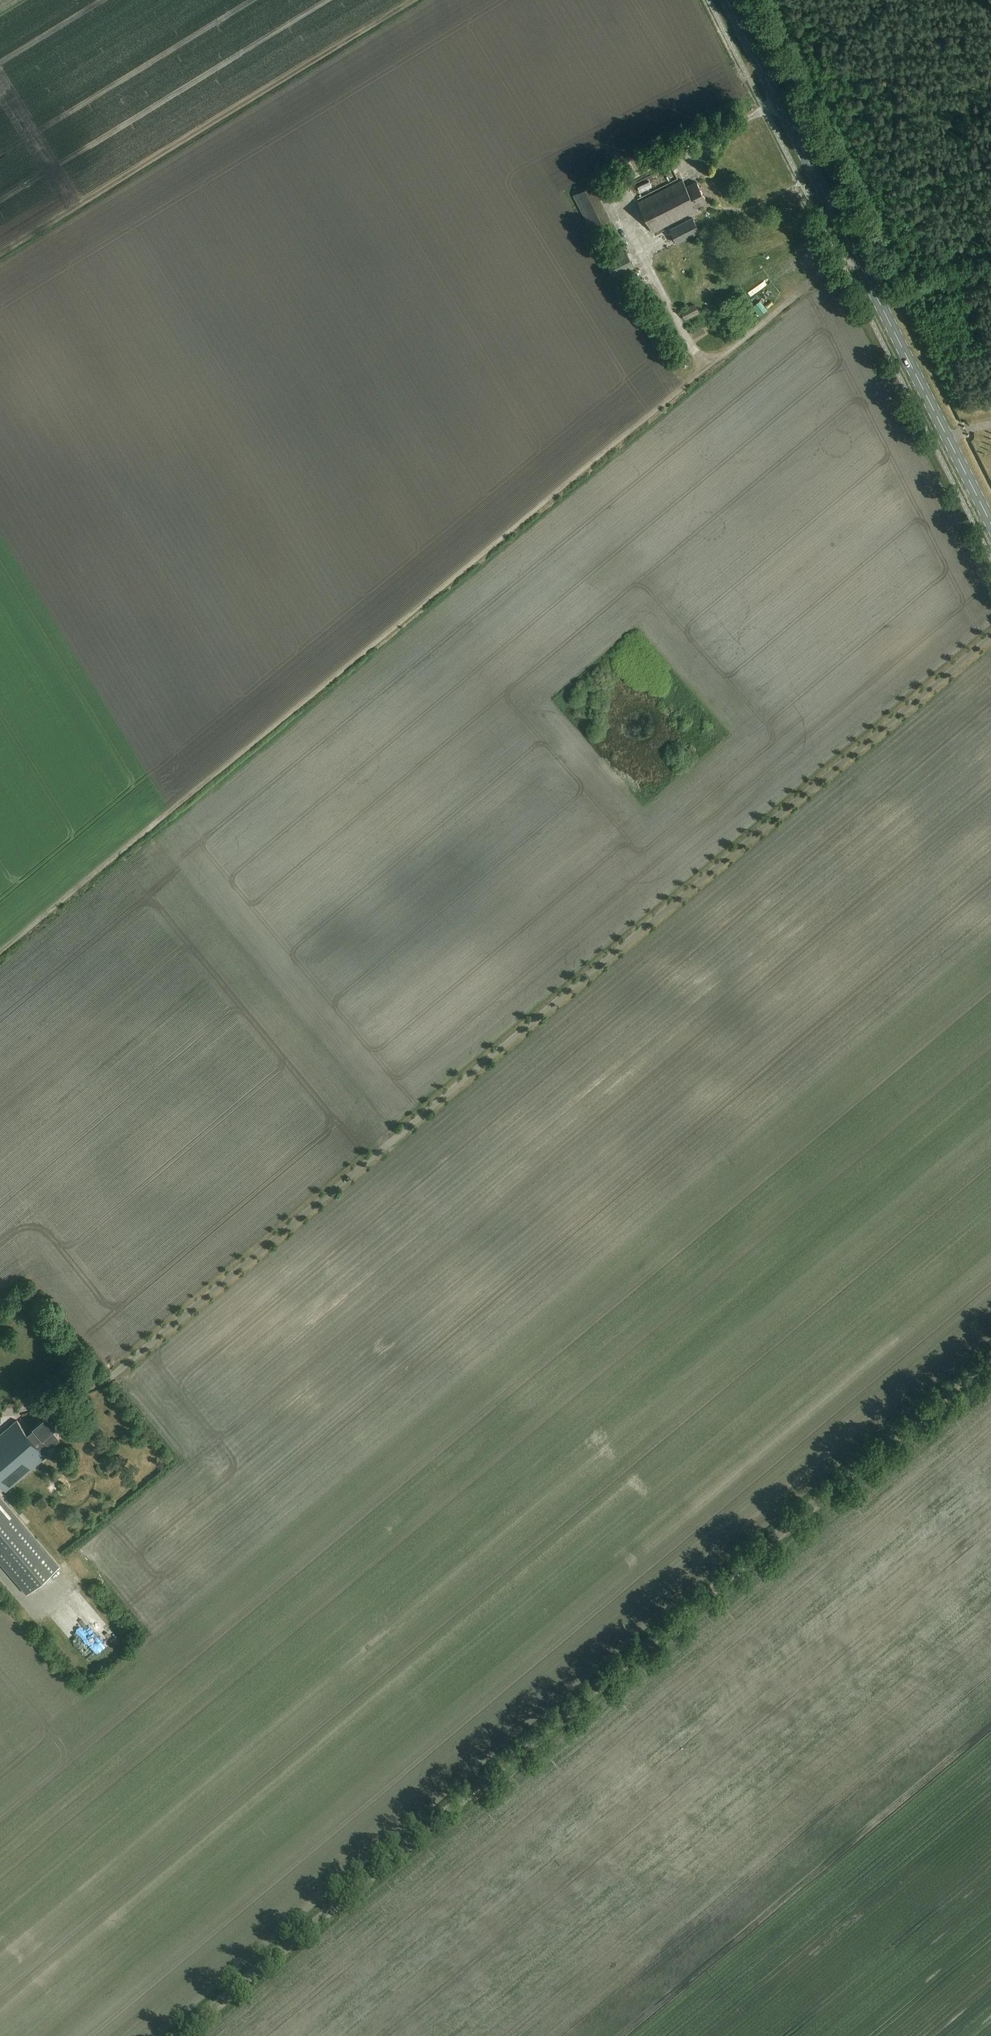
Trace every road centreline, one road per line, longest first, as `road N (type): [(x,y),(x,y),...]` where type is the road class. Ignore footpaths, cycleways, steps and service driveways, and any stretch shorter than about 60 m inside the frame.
road 1 (track): [(0,956),(854,249)]
road 2 (unclassified): [(179,2035),(990,1355)]
road 3 (primary): [(990,522),(728,0)]
road 4 (track): [(990,247),(867,272)]

